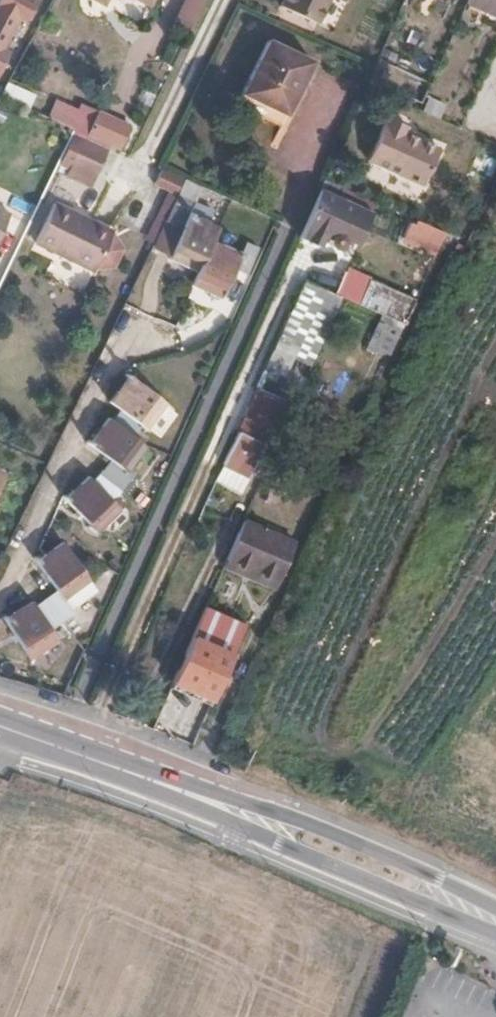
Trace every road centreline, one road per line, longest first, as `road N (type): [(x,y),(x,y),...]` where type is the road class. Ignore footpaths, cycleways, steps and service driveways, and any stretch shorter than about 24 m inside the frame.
road 1 (secondary): [(0,729),(308,838),(495,920)]

